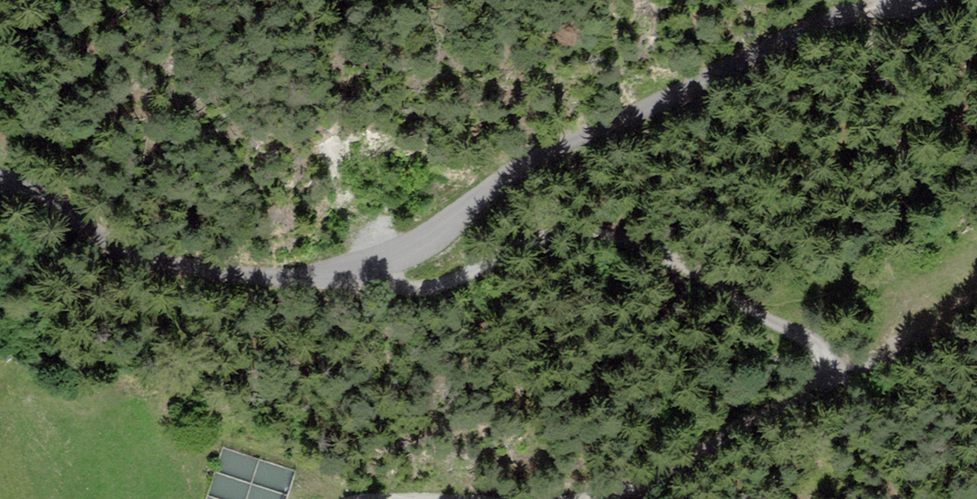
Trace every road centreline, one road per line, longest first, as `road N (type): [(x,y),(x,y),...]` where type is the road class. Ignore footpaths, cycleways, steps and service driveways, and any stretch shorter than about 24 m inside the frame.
road 1 (track): [(346,277),(406,292),(441,291),(514,248),(561,230),(587,233),(676,261),(821,349),(830,367),(824,385),(725,432),(657,480),(605,498)]
road 2 (unclassified): [(888,0),(536,164),(447,228)]
road 3 (unclassified): [(0,185),(36,196),(144,263),(248,284),(292,286),(378,270),(447,228)]
road 4 (track): [(830,367),(891,346),(976,297)]

